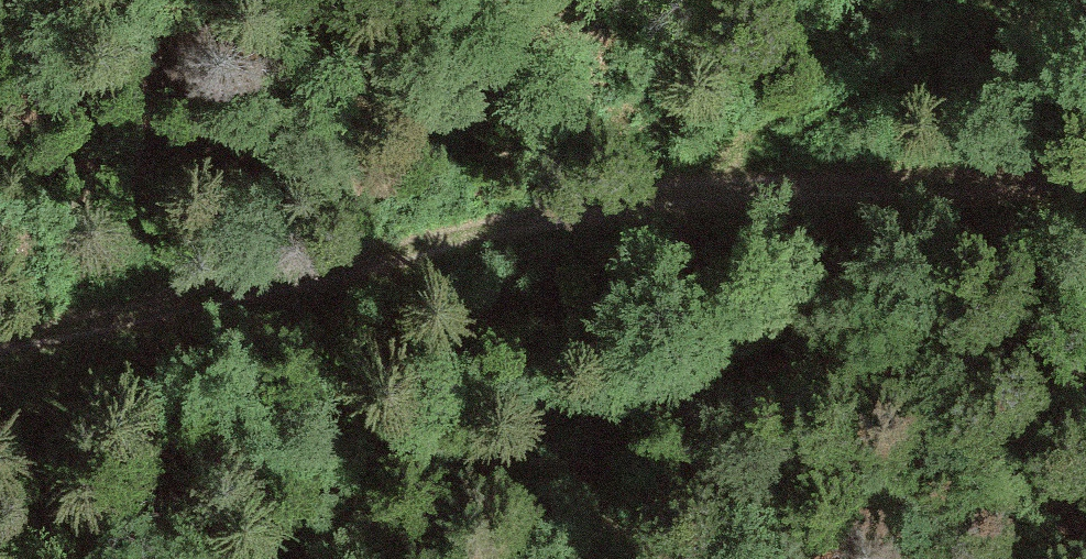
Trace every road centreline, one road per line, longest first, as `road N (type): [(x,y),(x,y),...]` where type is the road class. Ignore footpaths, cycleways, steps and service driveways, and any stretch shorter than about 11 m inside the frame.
road 1 (track): [(0,345),(388,251),(693,198),(1085,185)]
road 2 (track): [(308,558),(915,190)]
road 3 (track): [(1004,0),(693,198)]

